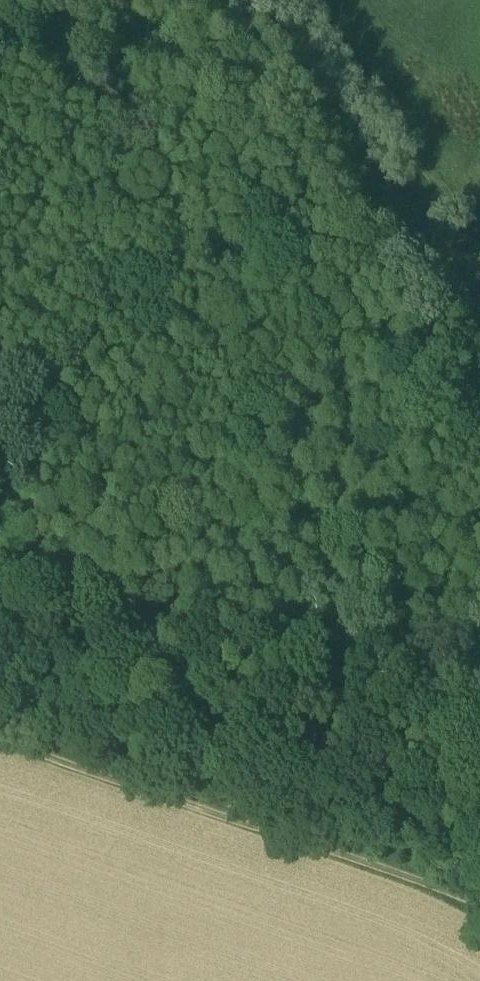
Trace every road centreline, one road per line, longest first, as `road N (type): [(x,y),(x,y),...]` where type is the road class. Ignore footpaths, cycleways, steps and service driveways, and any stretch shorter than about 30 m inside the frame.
road 1 (track): [(479,922),(0,761)]
road 2 (track): [(300,0),(479,220)]

